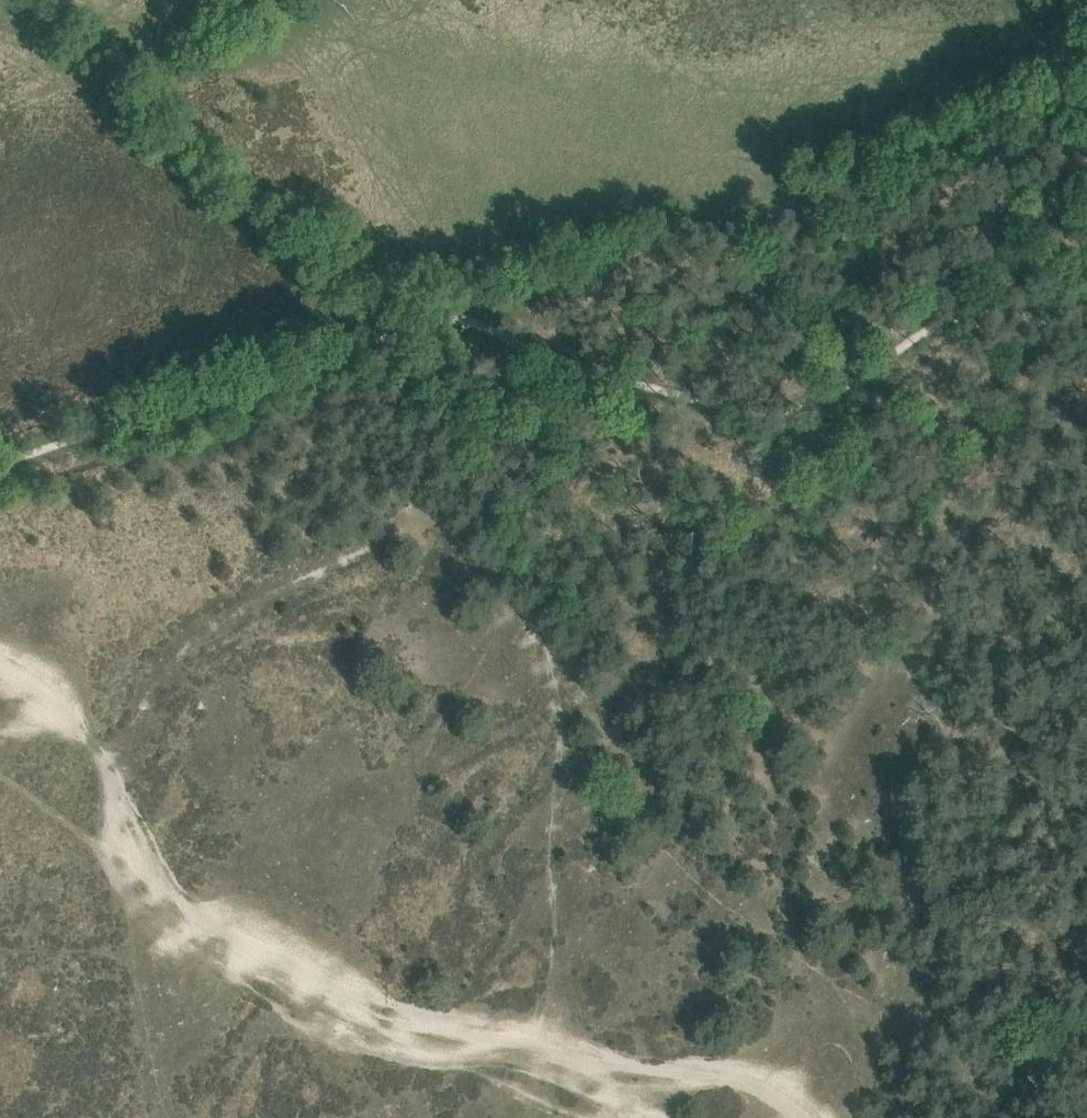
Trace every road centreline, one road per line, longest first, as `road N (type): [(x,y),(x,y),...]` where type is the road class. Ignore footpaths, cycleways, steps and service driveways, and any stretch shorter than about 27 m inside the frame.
road 1 (track): [(494,303),(1086,94)]
road 2 (track): [(0,471),(494,303)]

